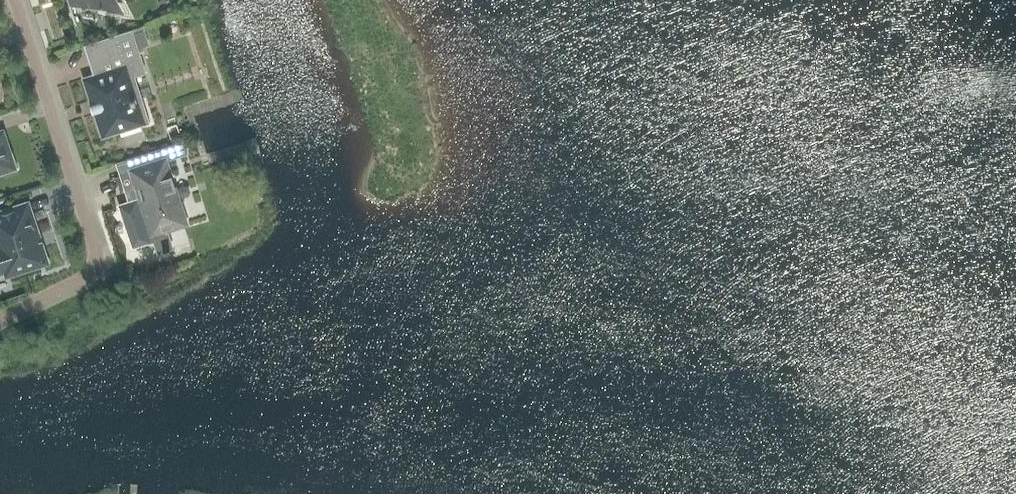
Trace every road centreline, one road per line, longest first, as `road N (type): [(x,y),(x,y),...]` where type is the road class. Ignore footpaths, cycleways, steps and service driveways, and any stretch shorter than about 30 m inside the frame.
road 1 (unclassified): [(0,319),(91,275),(100,262),(16,0)]

